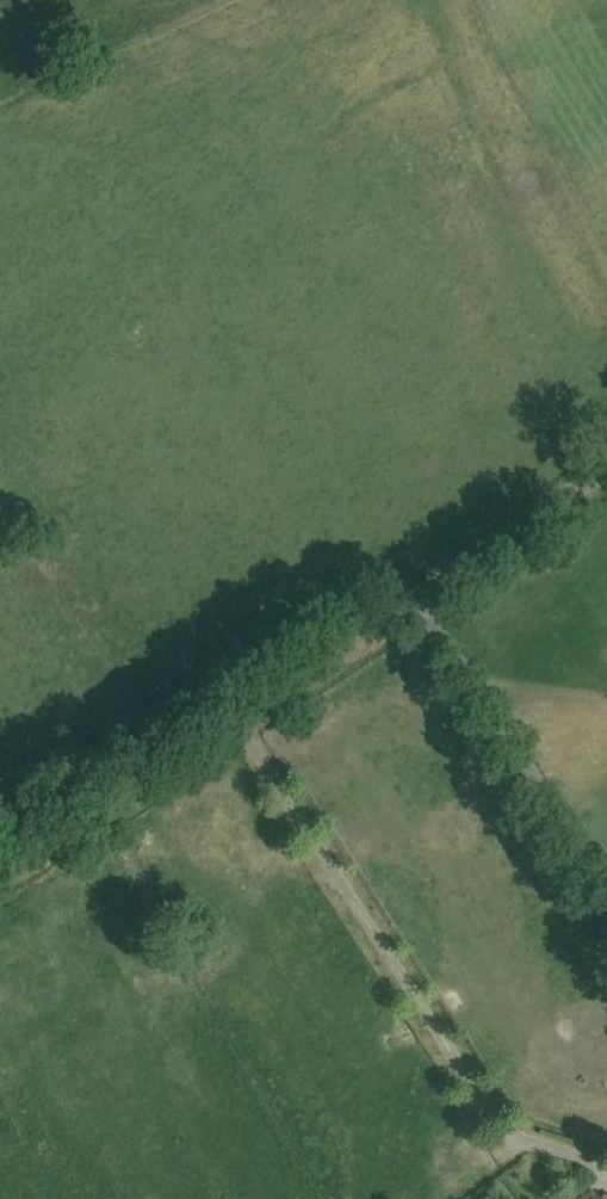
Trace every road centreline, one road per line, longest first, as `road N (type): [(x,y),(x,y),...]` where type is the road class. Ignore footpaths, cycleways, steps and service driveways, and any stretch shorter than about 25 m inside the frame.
road 1 (unclassified): [(0,875),(606,468)]

